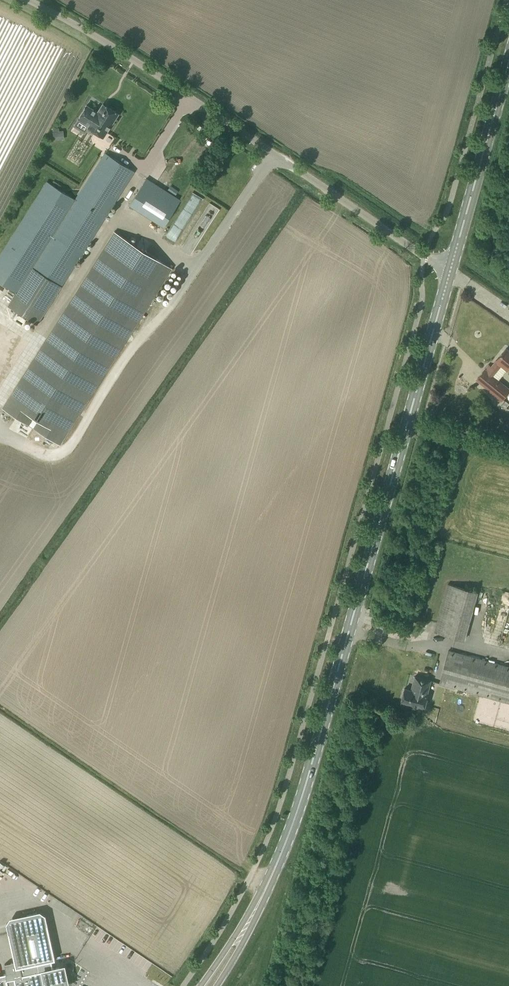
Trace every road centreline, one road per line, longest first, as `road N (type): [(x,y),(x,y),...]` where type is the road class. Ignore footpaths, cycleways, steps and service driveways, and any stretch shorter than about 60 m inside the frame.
road 1 (secondary): [(244,932),(304,798),(452,274)]
road 2 (unclassified): [(24,0),(93,32),(452,274)]
road 3 (secondary): [(452,274),(508,83)]

